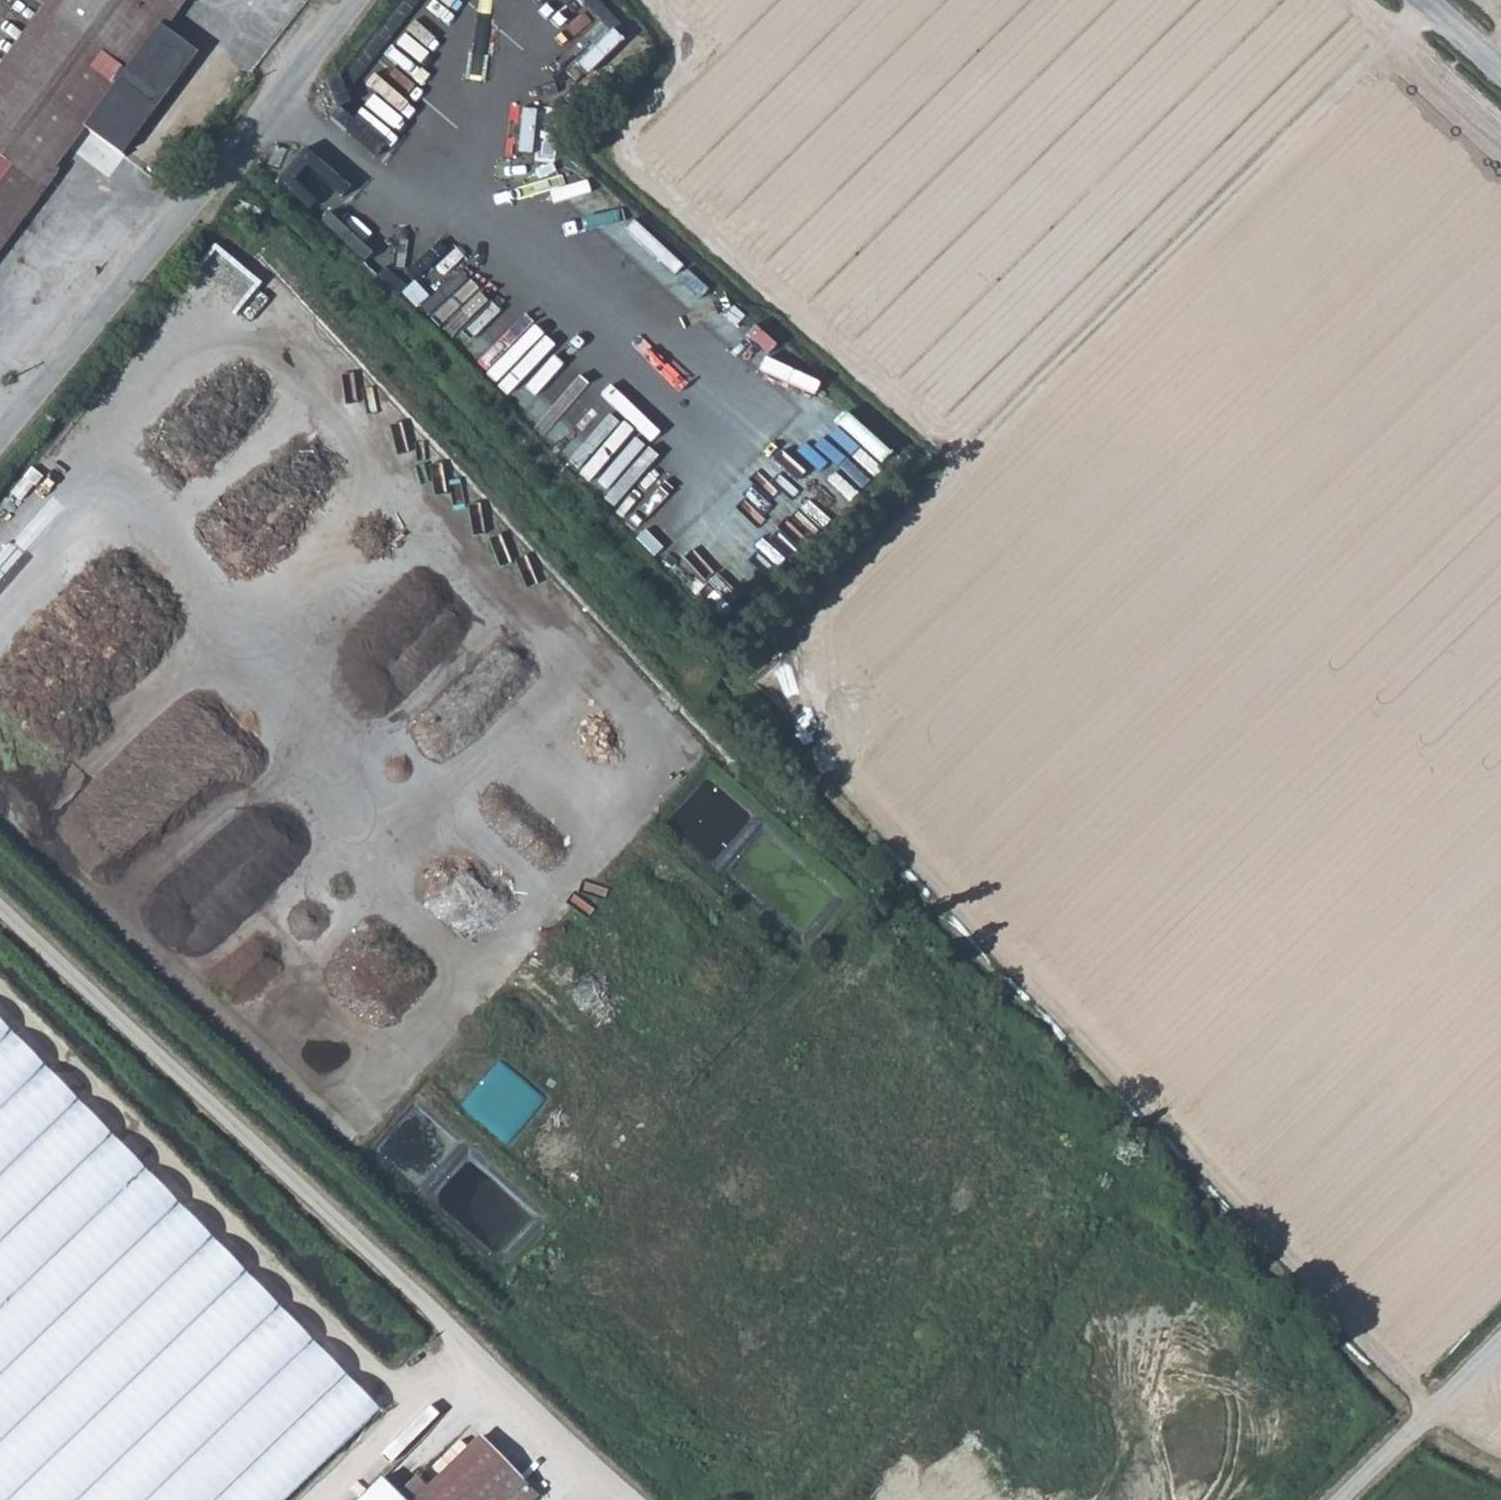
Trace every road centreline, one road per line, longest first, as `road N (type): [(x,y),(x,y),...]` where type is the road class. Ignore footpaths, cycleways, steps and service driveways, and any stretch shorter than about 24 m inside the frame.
road 1 (track): [(0,913),(633,1499)]
road 2 (unclassified): [(0,433),(351,0)]
road 3 (unclassified): [(1339,1499),(1500,1344)]

